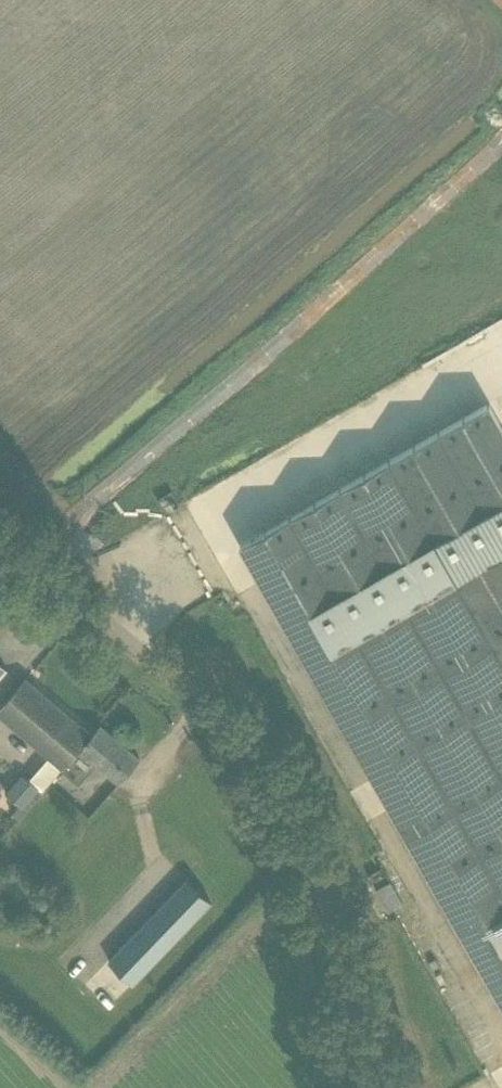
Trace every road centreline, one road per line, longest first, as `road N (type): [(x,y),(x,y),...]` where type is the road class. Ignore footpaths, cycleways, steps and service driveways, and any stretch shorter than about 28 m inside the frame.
road 1 (unclassified): [(364,1087),(277,798),(238,755),(0,554)]

